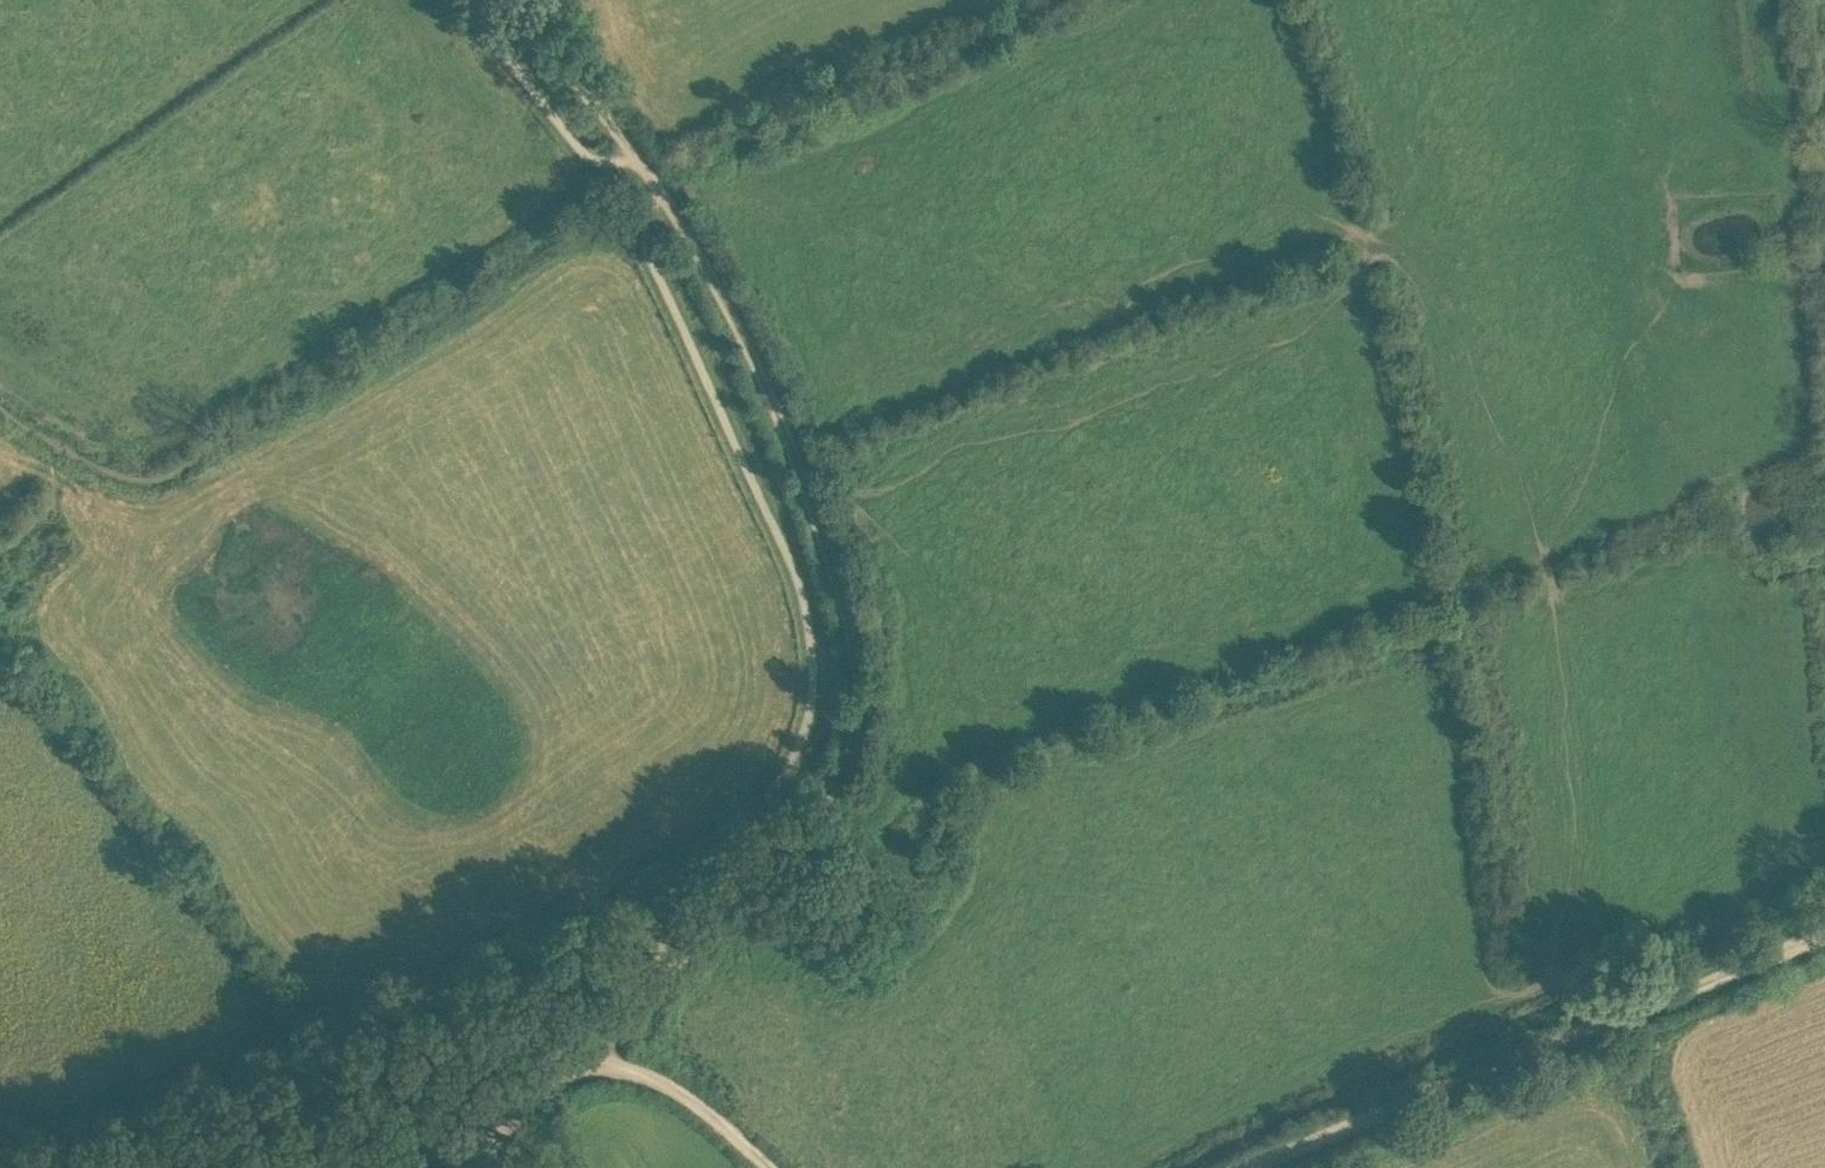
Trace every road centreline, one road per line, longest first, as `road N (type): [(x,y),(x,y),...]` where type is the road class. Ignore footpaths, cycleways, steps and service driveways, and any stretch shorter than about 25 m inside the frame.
road 1 (track): [(562,1072),(831,788),(851,751),(858,682),(844,588),(777,413),(717,289),(652,179),(514,0)]
road 2 (track): [(1824,933),(1257,1167)]
road 3 (track): [(772,1167),(677,1088),(645,1073),(562,1072)]

